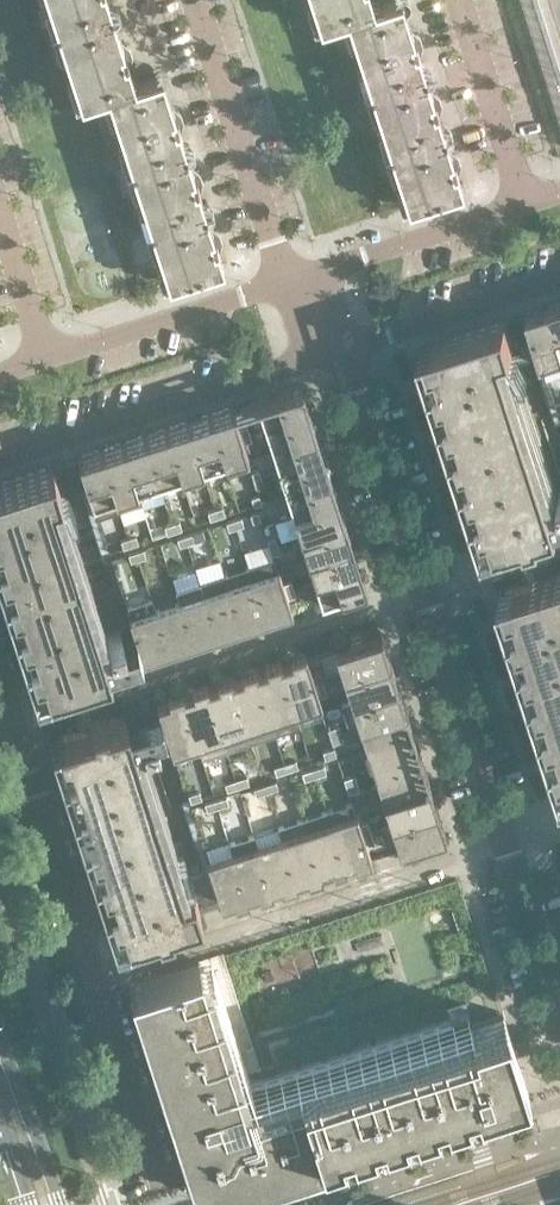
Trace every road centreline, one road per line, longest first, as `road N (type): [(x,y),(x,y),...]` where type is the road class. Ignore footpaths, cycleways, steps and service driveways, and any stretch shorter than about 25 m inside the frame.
road 1 (residential): [(559,1017),(348,353)]
road 2 (residential): [(161,1186),(0,665)]
road 3 (residential): [(0,464),(348,353)]
road 4 (residential): [(287,287),(196,0)]
road 5 (tertiary): [(559,1135),(302,1204)]
road 6 (residential): [(533,208),(287,287)]
road 7 (residential): [(287,287),(48,364)]
road 8 (residential): [(348,353),(559,284)]
road 9 (residential): [(533,208),(464,0)]
road 10 (secondary): [(61,1204),(0,1037)]
road 11 (residential): [(48,364),(0,213)]

